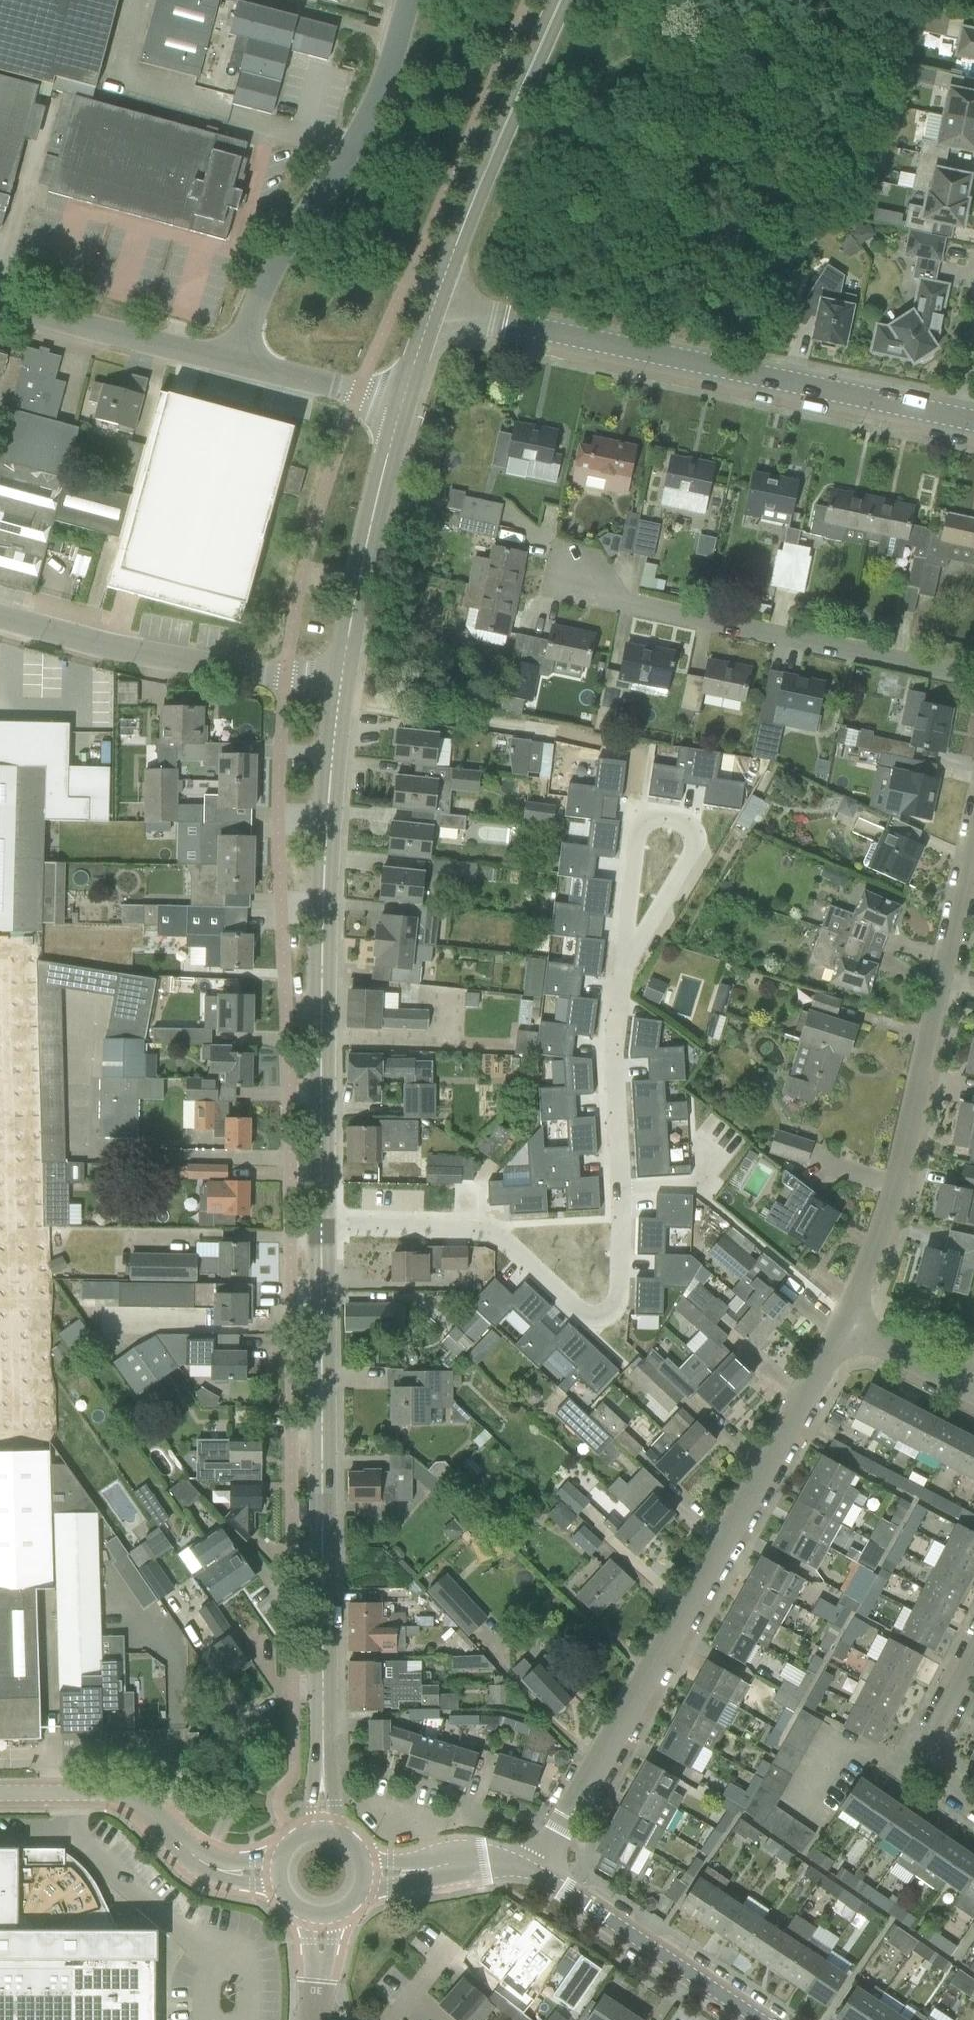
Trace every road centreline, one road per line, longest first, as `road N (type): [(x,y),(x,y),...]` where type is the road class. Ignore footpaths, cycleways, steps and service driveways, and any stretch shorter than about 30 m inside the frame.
road 1 (residential): [(324,1220),(489,1229),(590,1319),(615,1310),(611,1046),(621,944)]
road 2 (residential): [(539,1872),(845,1327)]
road 3 (tertiary): [(322,1776),(324,1220)]
road 4 (residential): [(961,419),(436,310)]
road 5 (tertiary): [(324,1220),(325,903),(339,689)]
road 6 (residential): [(845,1327),(895,1189),(973,824)]
road 7 (residential): [(973,684),(560,595)]
road 8 (unclassified): [(231,363),(267,277),(358,130),(403,0)]
road 9 (unclassified): [(339,689),(0,621)]
road 10 (tertiary): [(436,310),(561,0)]
road 11 (residential): [(621,944),(641,819),(677,821),(690,828),(693,851),(643,931)]
road 12 (tertiary): [(339,689),(404,407)]
road 13 (tertiary): [(752,2019),(539,1872)]
road 14 (unclassified): [(231,363),(0,300)]
road 15 (tertiary): [(213,1868),(133,1804),(0,1797)]
road 16 (residential): [(973,1806),(937,1762),(943,1724),(973,1661)]
road 17 (residential): [(973,1391),(845,1327)]
road 18 (unclassified): [(358,395),(231,363)]

